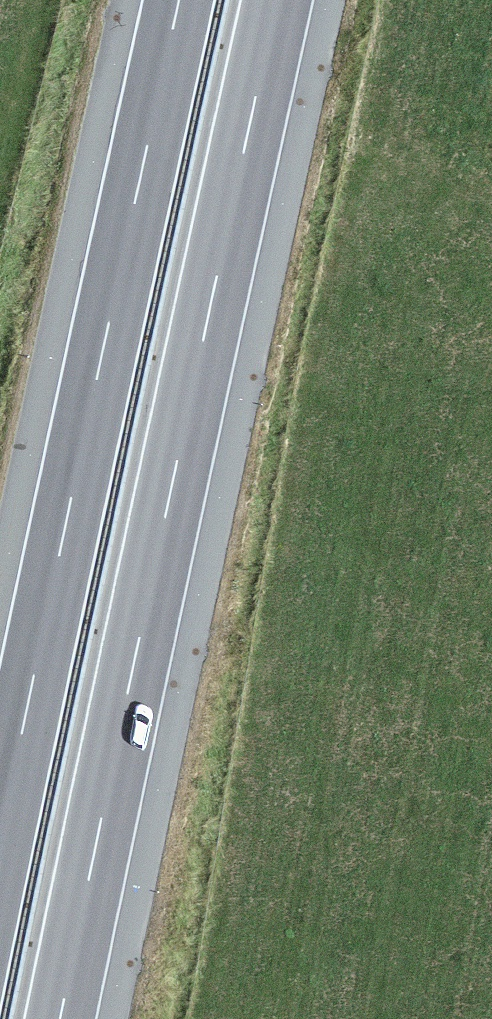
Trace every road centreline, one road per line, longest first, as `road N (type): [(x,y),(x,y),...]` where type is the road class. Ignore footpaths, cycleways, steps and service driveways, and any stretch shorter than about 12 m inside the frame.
road 1 (motorway): [(59,1018),(276,0)]
road 2 (motorway): [(178,0),(0,838)]

